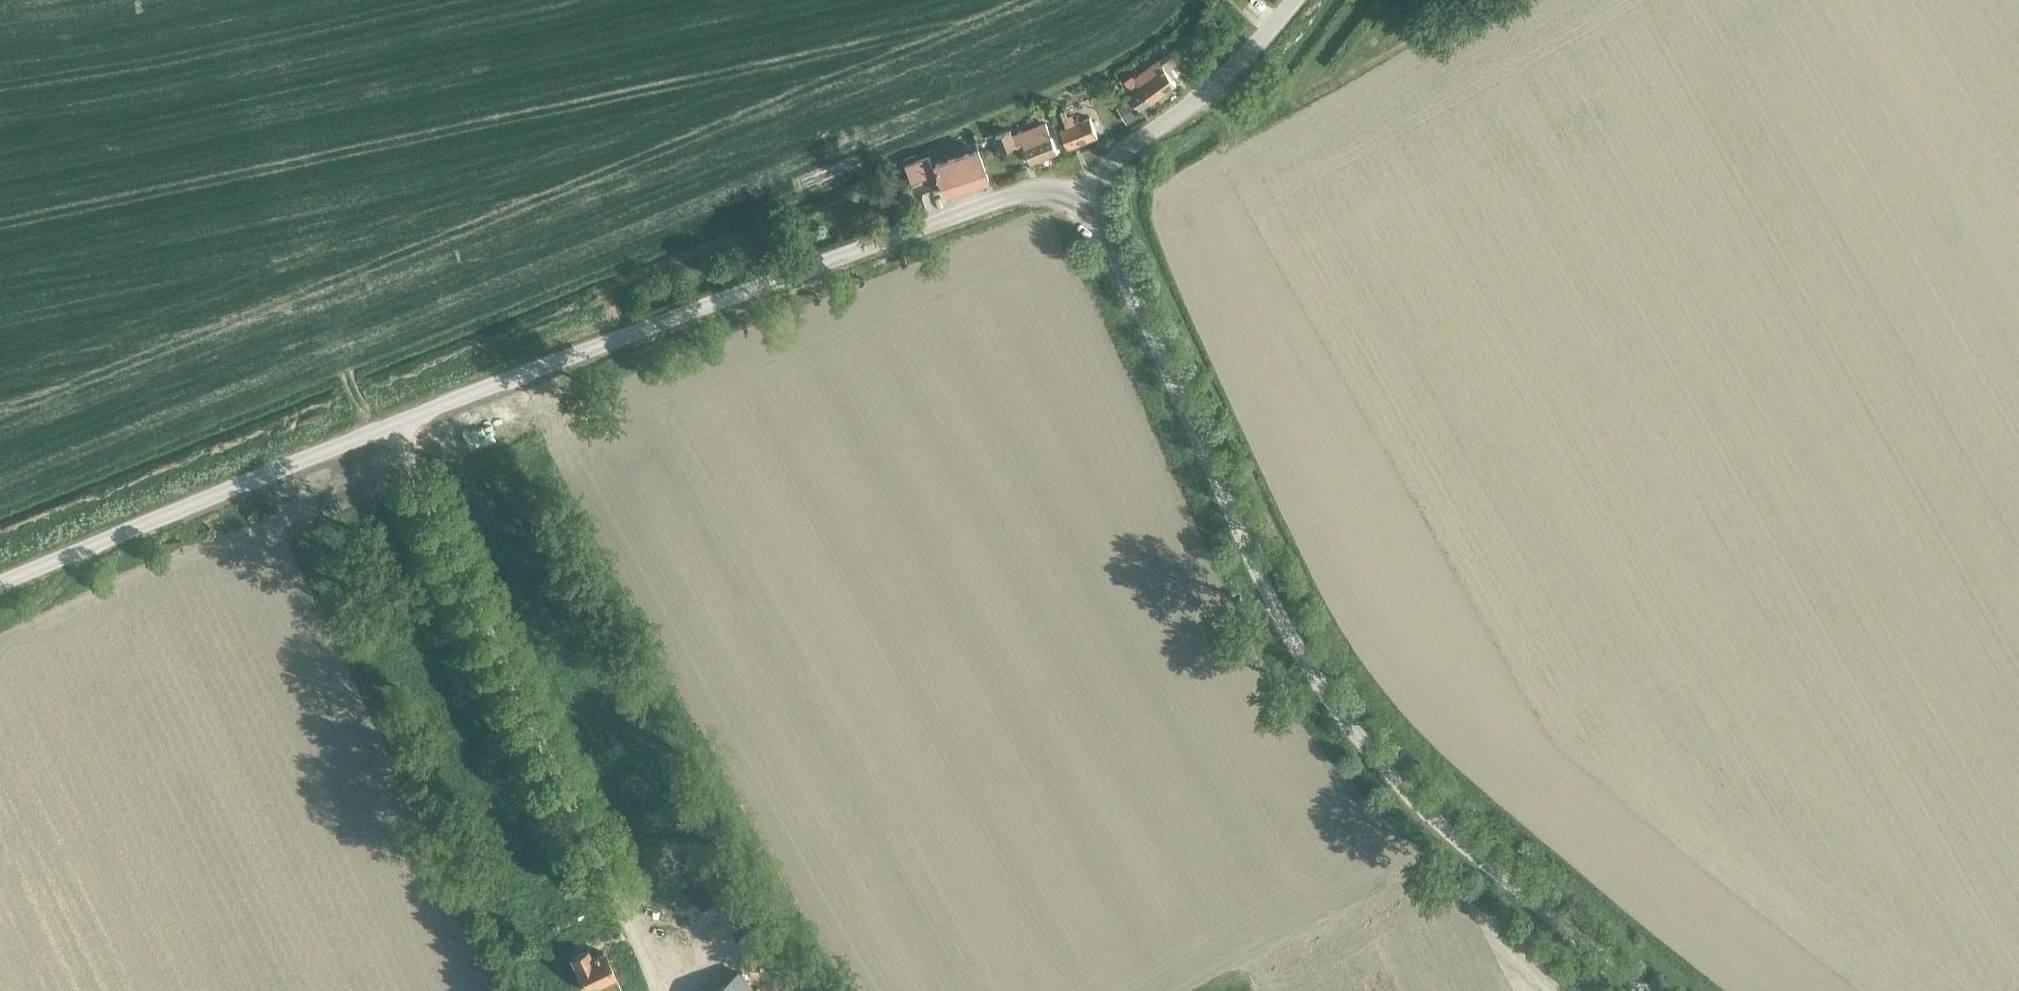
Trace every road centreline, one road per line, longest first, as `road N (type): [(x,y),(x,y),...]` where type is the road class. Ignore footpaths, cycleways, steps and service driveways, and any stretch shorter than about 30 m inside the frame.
road 1 (unclassified): [(0,584),(680,313),(1034,187),(1084,187)]
road 2 (unclassified): [(1644,990),(1458,842),(1352,731),(1311,672),(1084,187)]
road 3 (unclassified): [(1084,187),(1221,78),(1292,0)]

